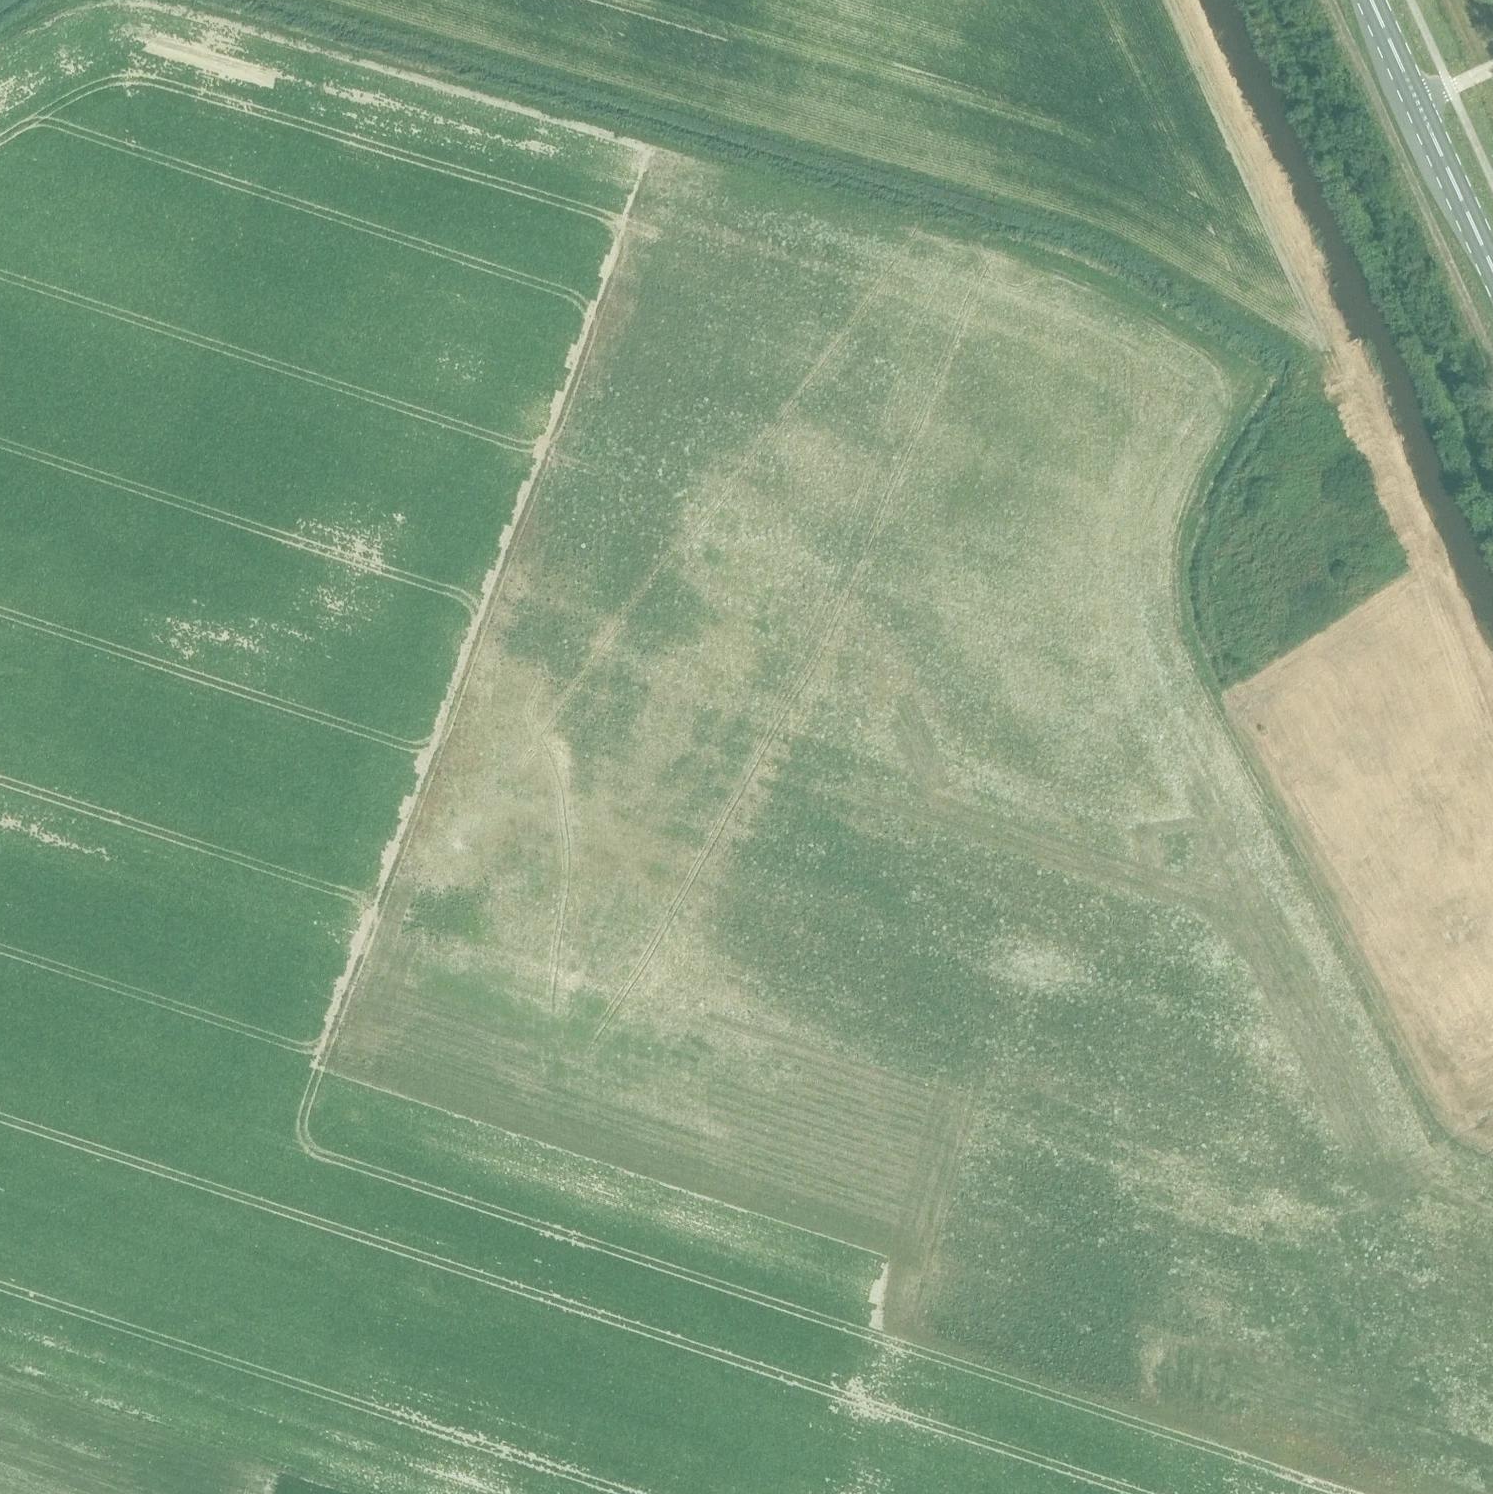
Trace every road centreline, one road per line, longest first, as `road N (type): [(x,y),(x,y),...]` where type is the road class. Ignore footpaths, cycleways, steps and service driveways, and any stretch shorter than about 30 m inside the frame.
road 1 (primary): [(1492,265),(1372,0)]

